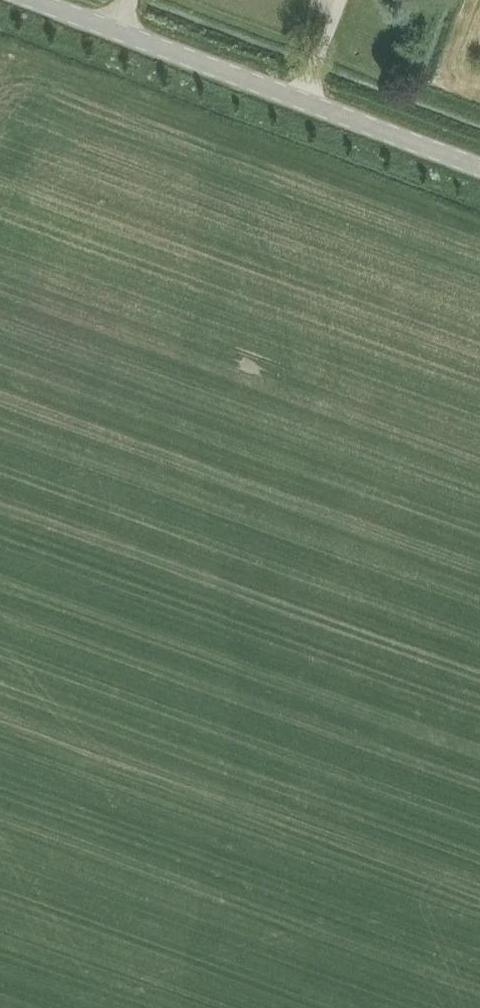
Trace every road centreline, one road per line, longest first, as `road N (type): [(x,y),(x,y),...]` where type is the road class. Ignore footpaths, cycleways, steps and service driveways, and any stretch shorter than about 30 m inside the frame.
road 1 (tertiary): [(479,167),(35,0)]

